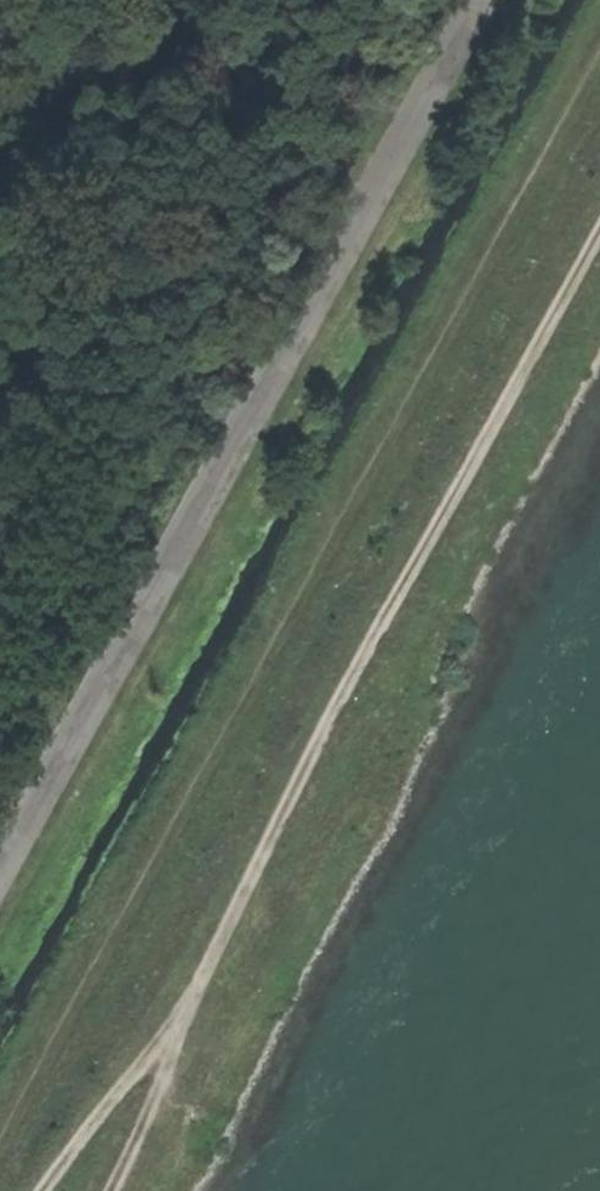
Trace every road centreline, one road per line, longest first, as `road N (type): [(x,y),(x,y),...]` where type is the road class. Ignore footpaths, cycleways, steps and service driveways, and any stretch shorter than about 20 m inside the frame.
road 1 (track): [(599,54),(0,1137)]
road 2 (track): [(599,242),(341,697),(101,1190)]
road 3 (track): [(37,1190),(205,976)]

